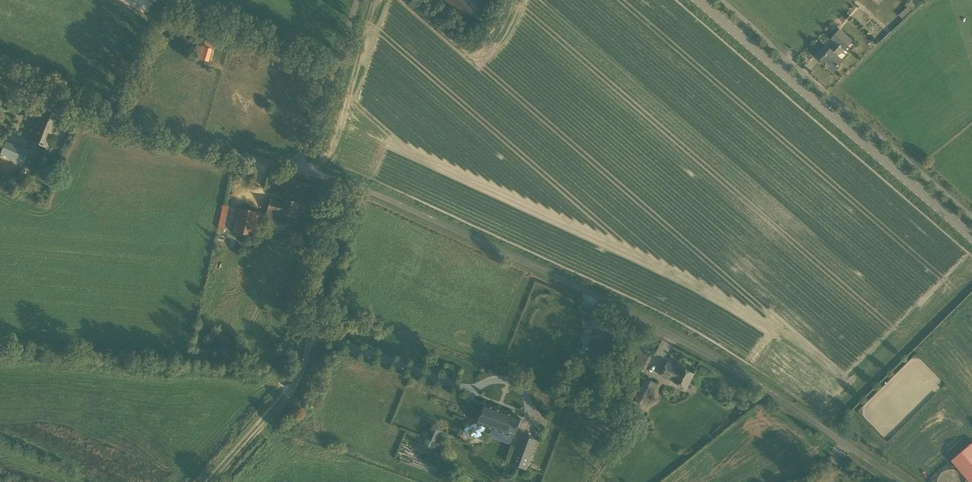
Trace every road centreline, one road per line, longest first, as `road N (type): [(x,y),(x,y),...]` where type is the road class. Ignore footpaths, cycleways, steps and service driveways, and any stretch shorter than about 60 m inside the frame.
road 1 (unclassified): [(898,481),(734,370),(621,308),(347,183)]
road 2 (tertiary): [(971,239),(698,0)]
road 3 (unclassified): [(297,170),(96,118),(0,82)]
road 4 (unclassified): [(294,383),(347,183)]
road 5 (unclassified): [(297,170),(357,0)]
road 6 (track): [(215,481),(294,383)]

